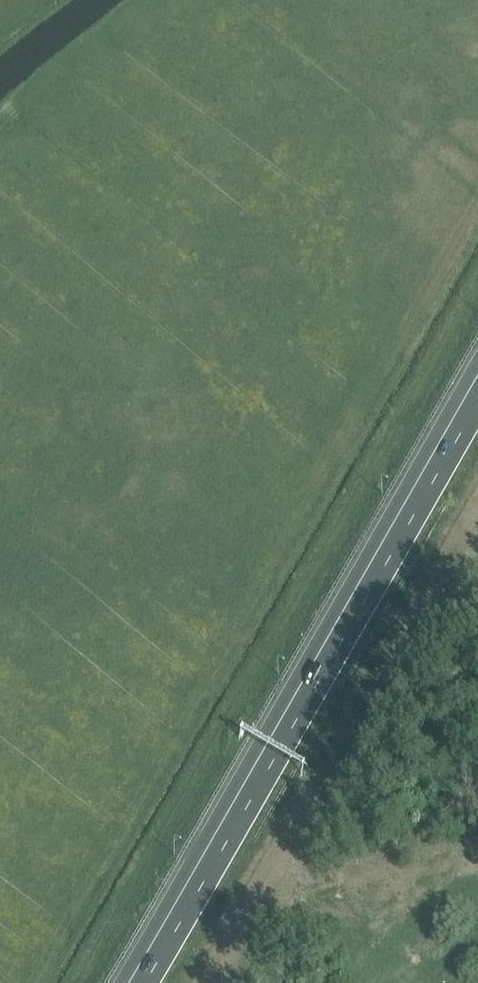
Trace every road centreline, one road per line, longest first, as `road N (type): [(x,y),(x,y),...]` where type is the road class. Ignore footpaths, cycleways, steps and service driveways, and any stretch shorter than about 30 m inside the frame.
road 1 (motorway): [(477,402),(145,982)]

